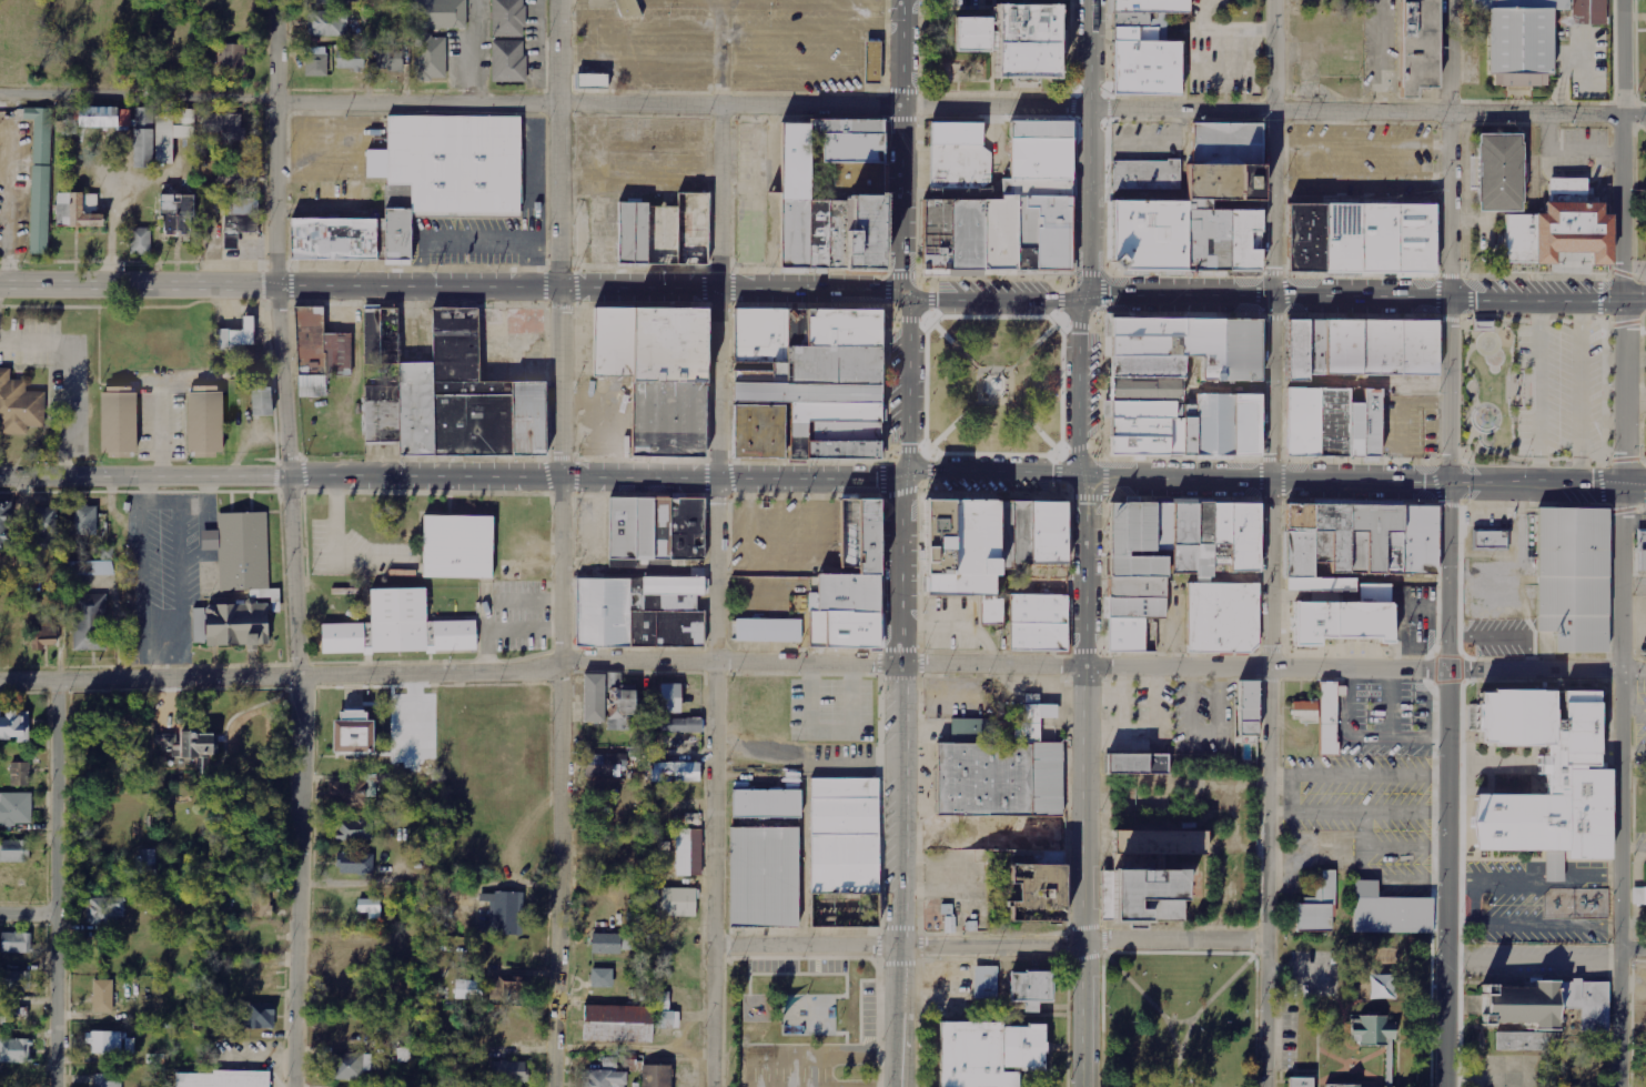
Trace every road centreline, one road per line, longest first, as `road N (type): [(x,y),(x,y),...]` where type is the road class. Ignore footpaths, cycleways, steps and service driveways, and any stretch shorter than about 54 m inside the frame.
road 1 (residential): [(1091,107),(0,96)]
road 2 (residential): [(1084,667),(559,663),(516,674),(0,683)]
road 3 (primary): [(906,294),(0,284)]
road 4 (primary): [(0,479),(903,473)]
road 5 (tertiary): [(291,1086),(299,677),(276,285)]
road 6 (residential): [(548,1086),(559,663),(557,288)]
road 7 (residential): [(714,1086),(720,291)]
road 8 (residential): [(1266,1086),(1276,299)]
road 9 (residential): [(1448,1086),(1456,301)]
road 10 (residential): [(1621,1086),(1627,301)]
road 11 (primary): [(903,473),(899,1086)]
road 12 (primary): [(1083,1086),(1082,473)]
road 13 (primary): [(1082,473),(1645,485)]
road 14 (residential): [(1645,117),(1091,107)]
road 15 (primary): [(1645,301),(1093,299)]
road 16 (residential): [(55,1086),(55,682)]
road 17 (residential): [(1083,945),(716,948)]
road 18 (residential): [(1451,670),(1084,667)]
road 19 (residential): [(1627,301),(1630,0)]
road 20 (residential): [(1456,301),(1455,0)]
road 21 (primary): [(1093,299),(1094,0)]
road 22 (residential): [(1276,299),(1277,0)]
road 23 (primary): [(906,0),(906,294)]
road 24 (residential): [(557,288),(562,0)]
road 25 (residential): [(276,285),(277,0)]
road 26 (residential): [(1645,672),(1451,670)]
road 27 (primary): [(1093,299),(931,305),(906,294)]
road 28 (residential): [(720,291),(719,107)]
road 29 (primary): [(1082,473),(1072,442),(1073,320),(1093,299)]
road 30 (residential): [(1266,938),(1083,945)]
road 31 (primary): [(906,294),(915,318),(912,449),(903,473)]
road 32 (primary): [(903,473),(1082,473)]

